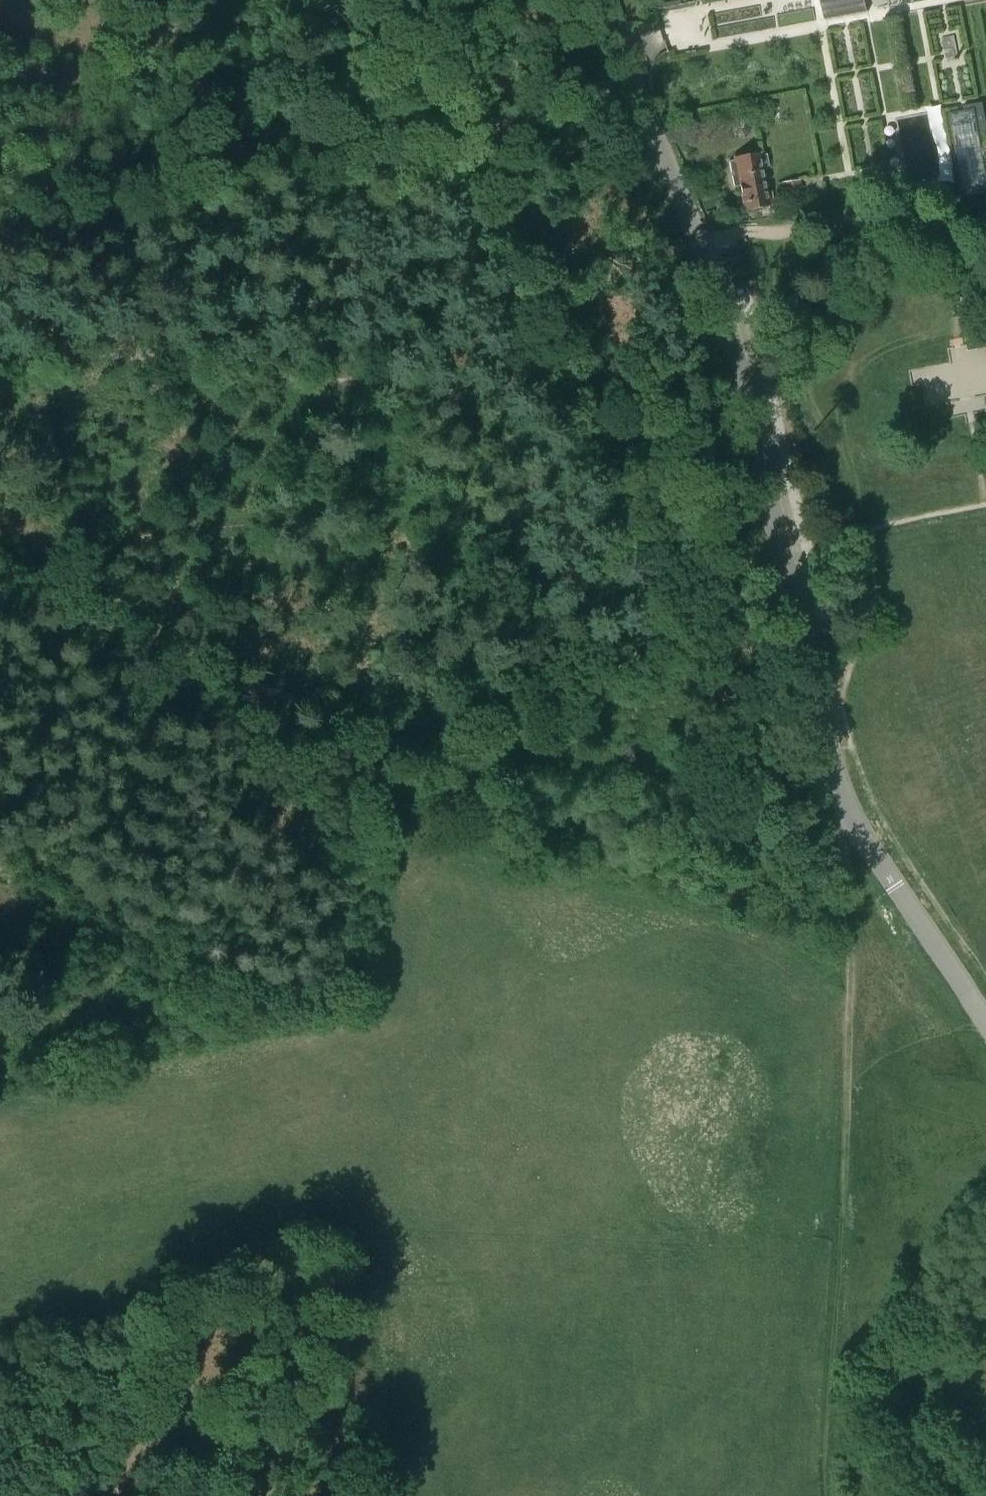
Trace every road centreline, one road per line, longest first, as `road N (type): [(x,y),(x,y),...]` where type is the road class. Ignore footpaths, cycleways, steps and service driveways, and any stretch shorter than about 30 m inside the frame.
road 1 (tertiary): [(985,1021),(880,864),(836,780),(730,336),(699,239),(596,0)]

